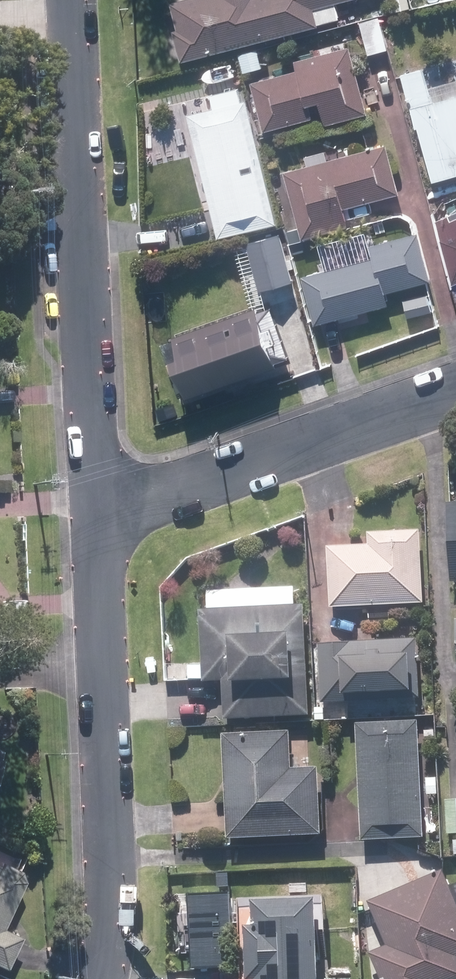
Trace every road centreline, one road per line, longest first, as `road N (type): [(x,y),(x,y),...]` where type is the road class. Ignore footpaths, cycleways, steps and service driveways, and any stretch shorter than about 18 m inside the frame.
road 1 (residential): [(69,0),(98,521)]
road 2 (residential): [(98,521),(114,890),(102,978)]
road 3 (residential): [(98,521),(455,390)]

